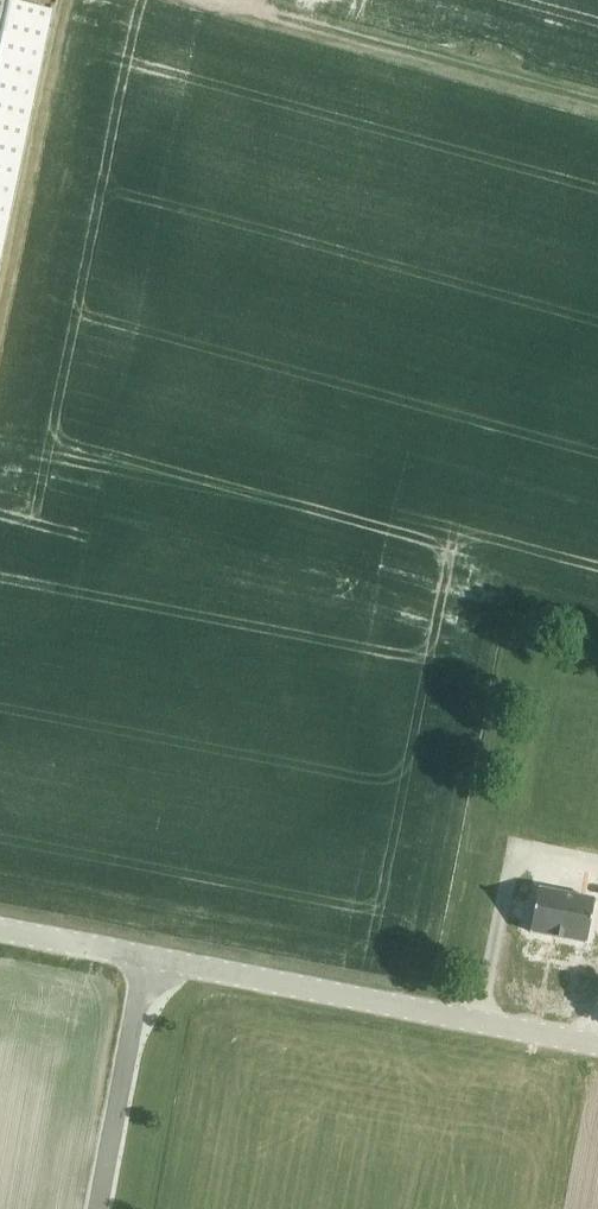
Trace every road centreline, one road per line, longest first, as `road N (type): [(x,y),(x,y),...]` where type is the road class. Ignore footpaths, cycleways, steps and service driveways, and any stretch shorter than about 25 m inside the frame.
road 1 (tertiary): [(597,1044),(0,929)]
road 2 (track): [(232,0),(597,102)]

